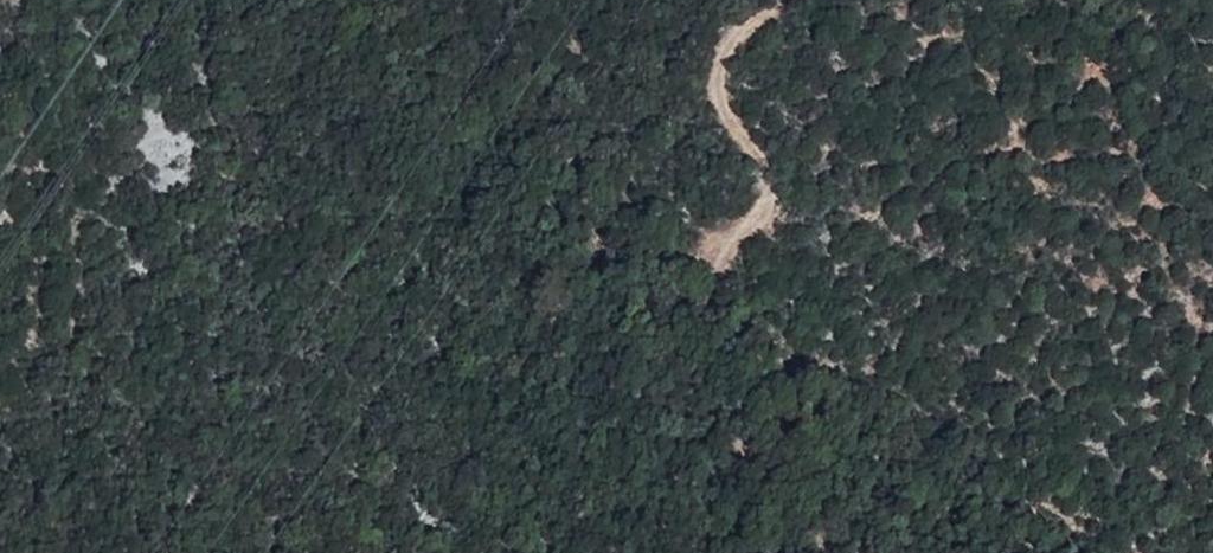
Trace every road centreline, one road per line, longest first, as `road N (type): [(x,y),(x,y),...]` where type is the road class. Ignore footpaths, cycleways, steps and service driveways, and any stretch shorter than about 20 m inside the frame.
road 1 (track): [(835,552),(795,521),(689,361),(707,252),(775,200),(718,94),(711,57),(782,0)]

